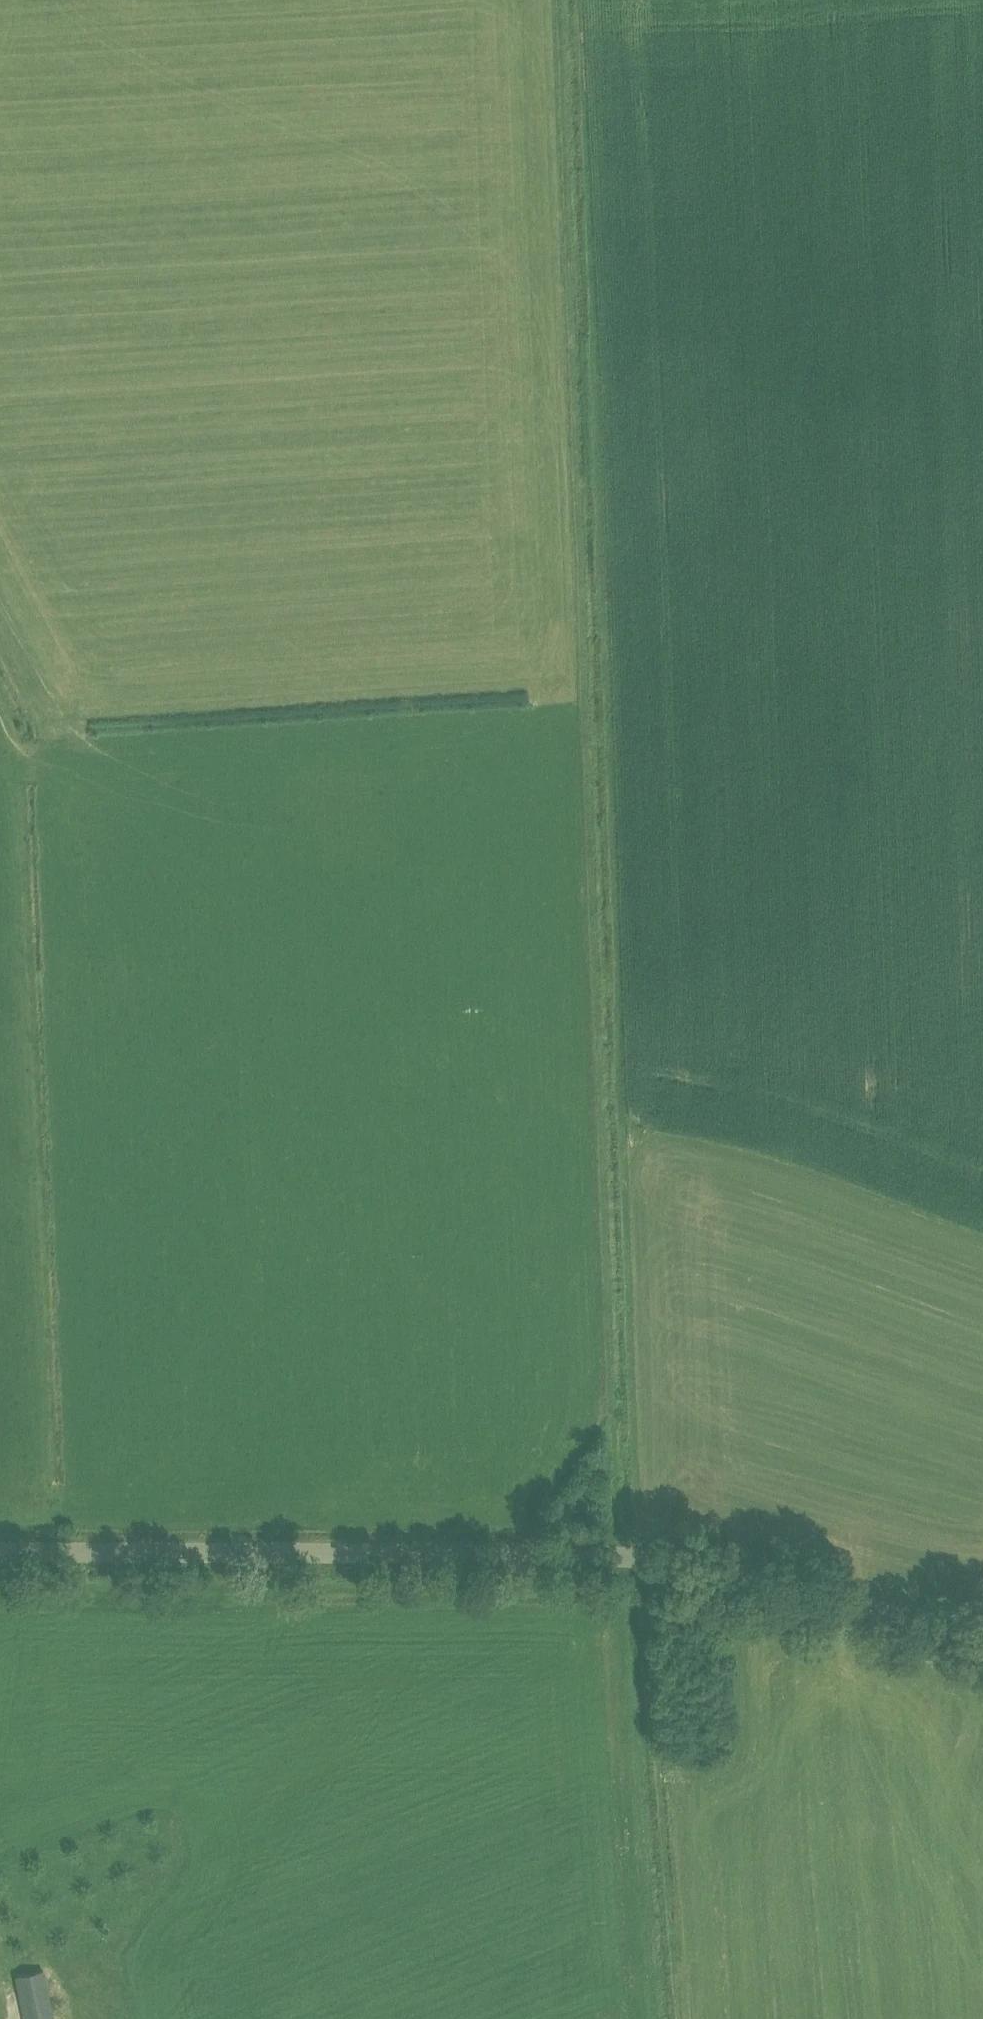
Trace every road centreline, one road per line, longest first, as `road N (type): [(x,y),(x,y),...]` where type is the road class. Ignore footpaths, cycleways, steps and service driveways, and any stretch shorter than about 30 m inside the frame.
road 1 (tertiary): [(982,1633),(647,1561),(0,1551)]

